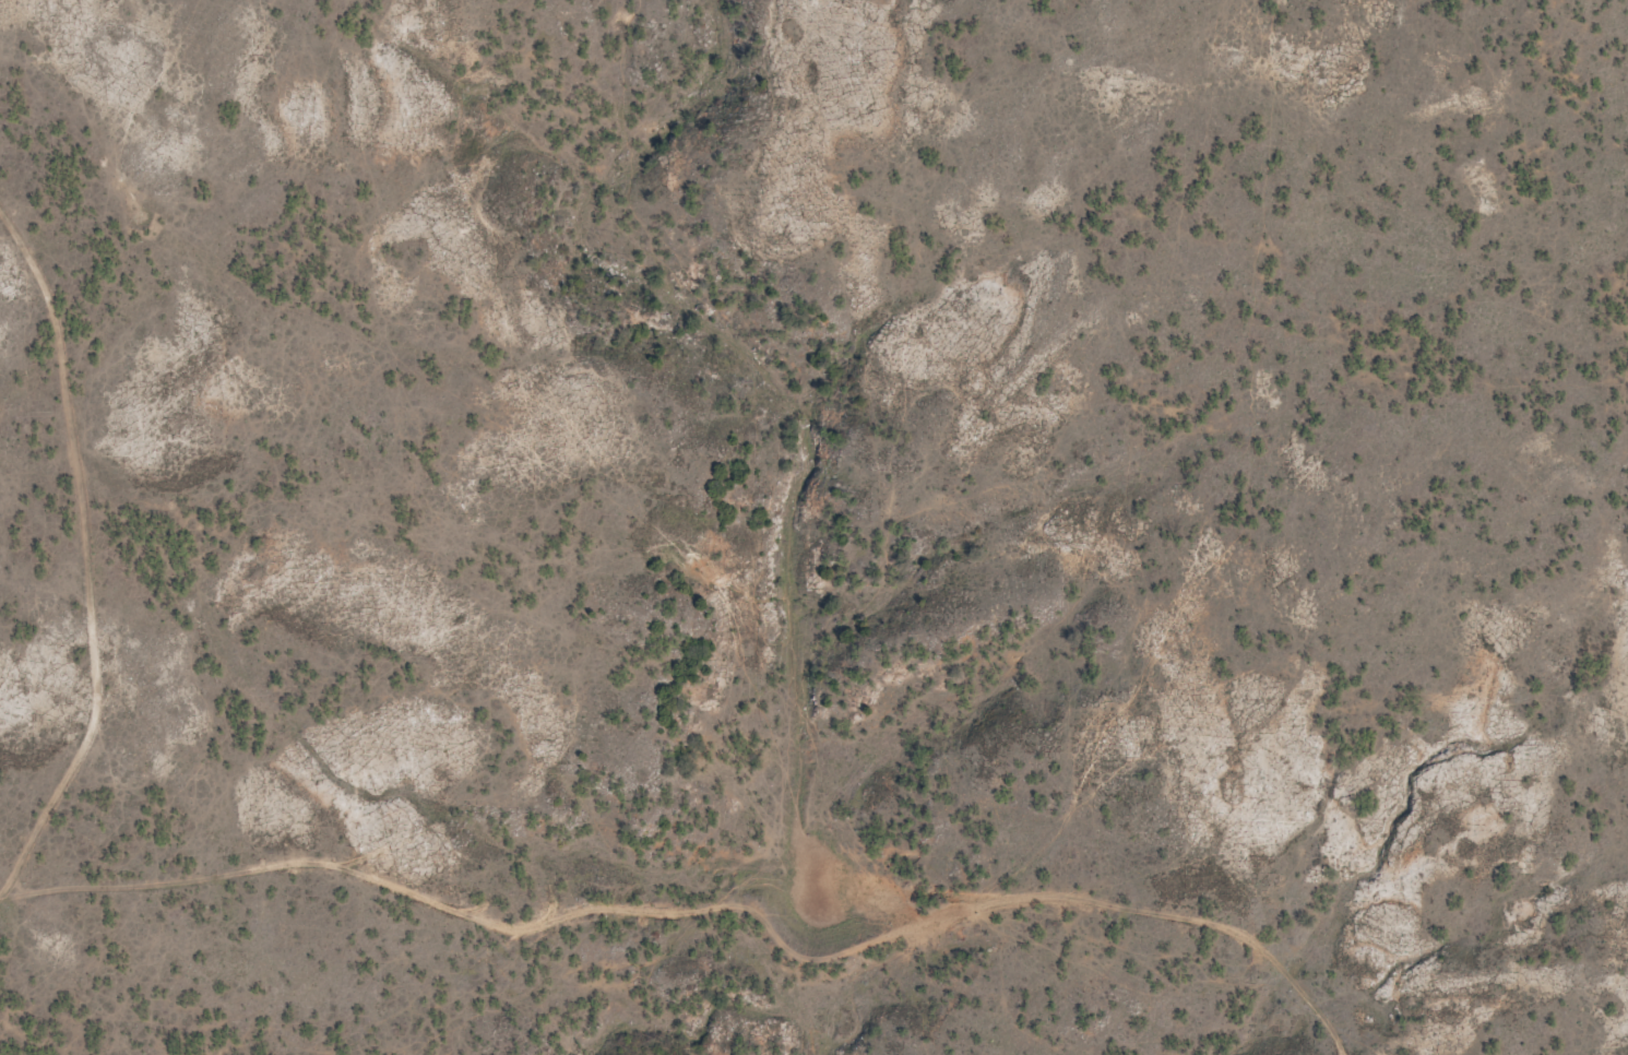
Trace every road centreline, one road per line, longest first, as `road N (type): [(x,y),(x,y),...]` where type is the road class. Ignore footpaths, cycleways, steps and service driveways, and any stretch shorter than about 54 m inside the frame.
road 1 (residential): [(0,924),(114,889),(214,886),(520,957),(748,951),(861,969),(1003,923),(1146,940),(1248,974),(1325,1054)]

